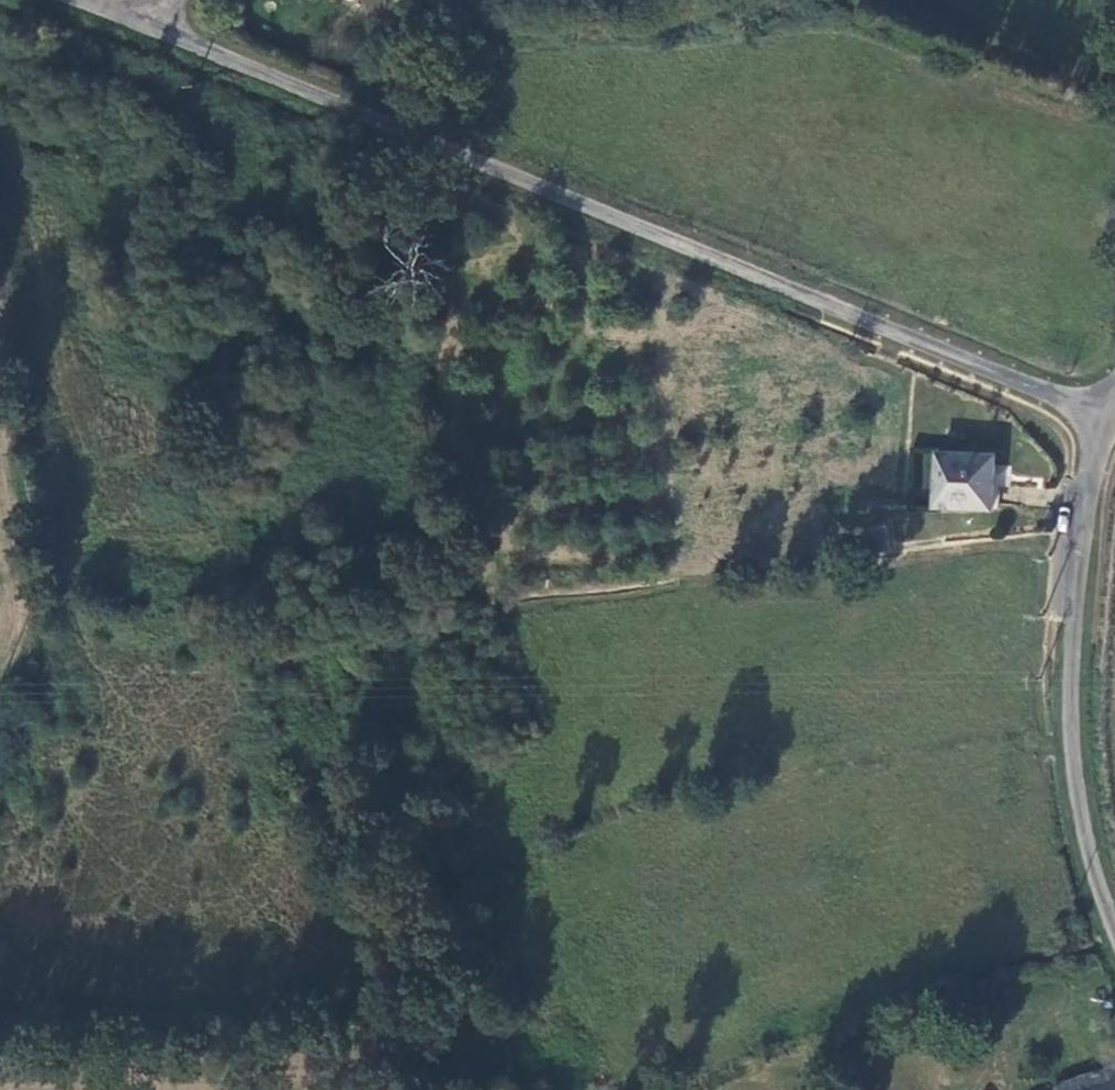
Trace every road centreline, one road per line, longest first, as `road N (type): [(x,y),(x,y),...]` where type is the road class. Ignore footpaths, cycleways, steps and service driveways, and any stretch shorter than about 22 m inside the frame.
road 1 (unclassified): [(1109,415),(91,0)]
road 2 (unclassified): [(1114,934),(1100,904),(1069,706),(1109,415)]

